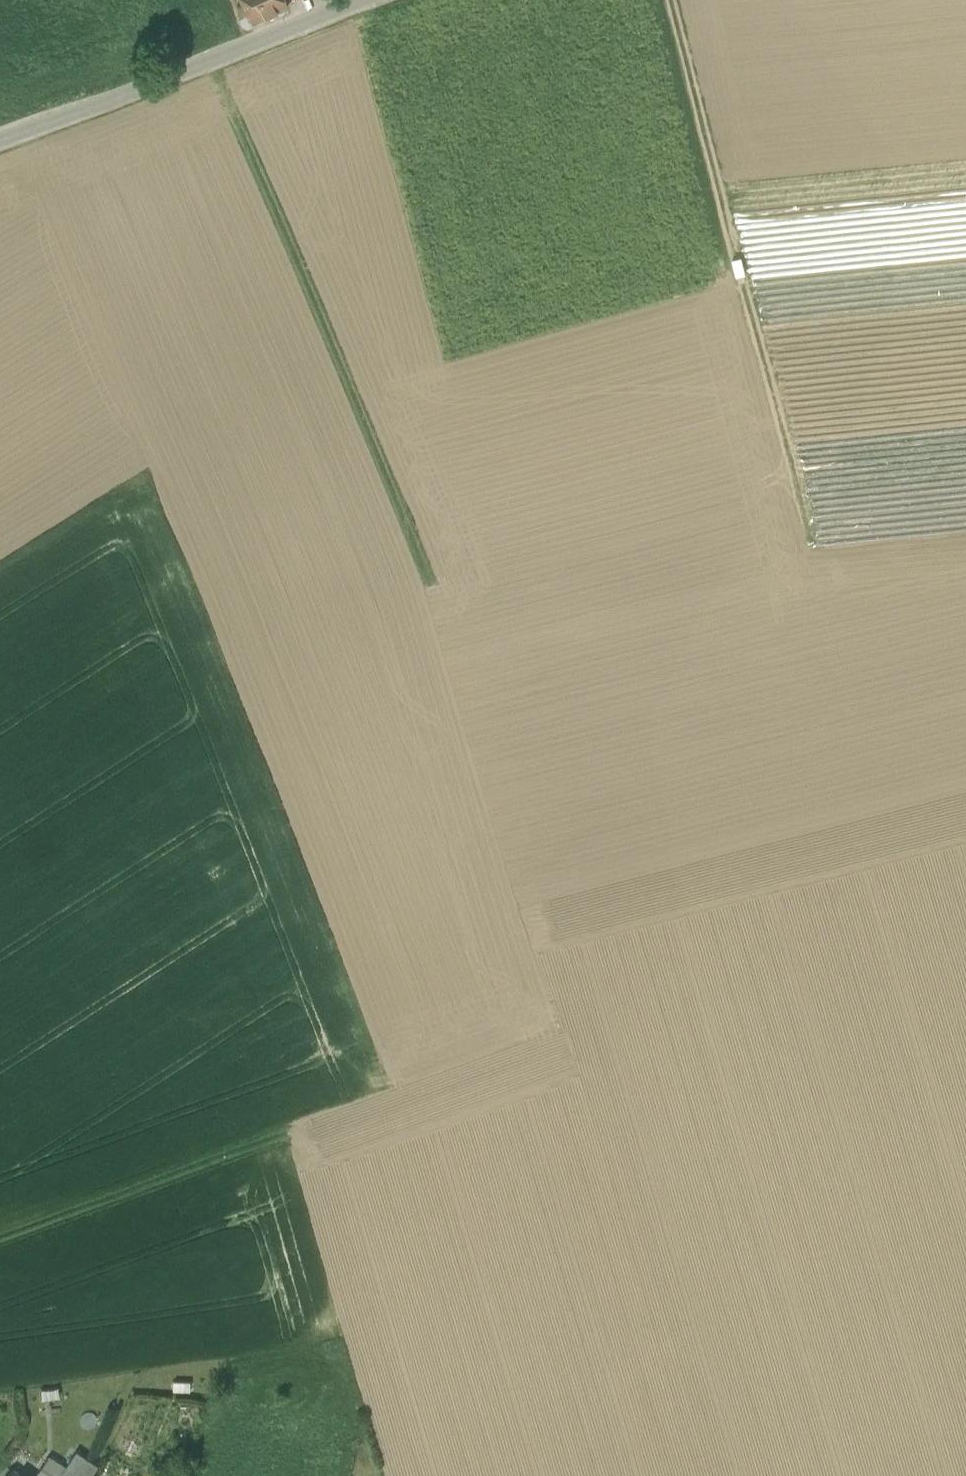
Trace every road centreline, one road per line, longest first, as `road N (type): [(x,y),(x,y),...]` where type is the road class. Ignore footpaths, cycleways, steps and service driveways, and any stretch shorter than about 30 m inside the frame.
road 1 (track): [(206,60),(305,274),(466,690),(475,742)]
road 2 (residential): [(366,0),(0,141)]

